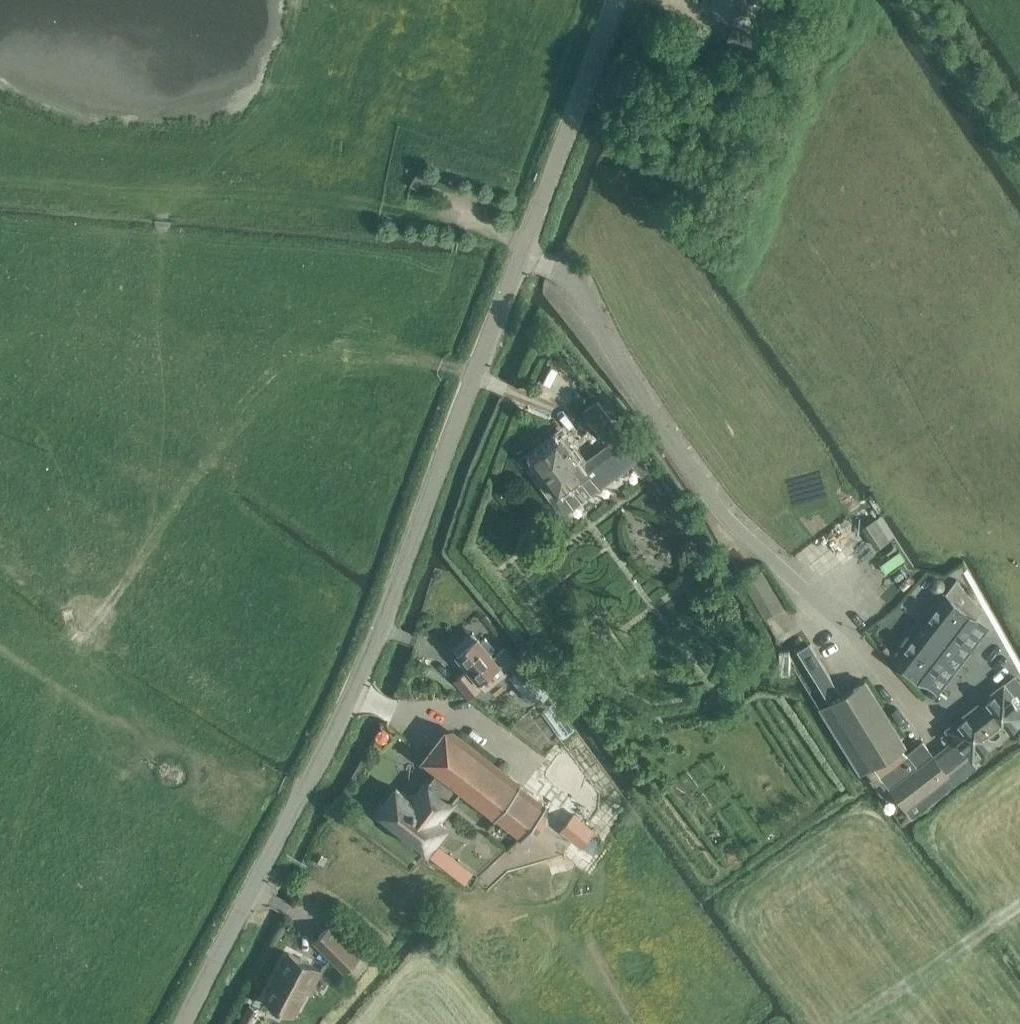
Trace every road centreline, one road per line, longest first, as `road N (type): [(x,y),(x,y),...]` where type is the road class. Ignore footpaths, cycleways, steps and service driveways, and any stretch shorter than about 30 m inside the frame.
road 1 (unclassified): [(186,1023),(382,631),(617,0)]
road 2 (track): [(1019,906),(846,1023)]
road 3 (track): [(332,202),(441,218),(527,241)]
road 4 (track): [(338,366),(443,364),(473,379)]

